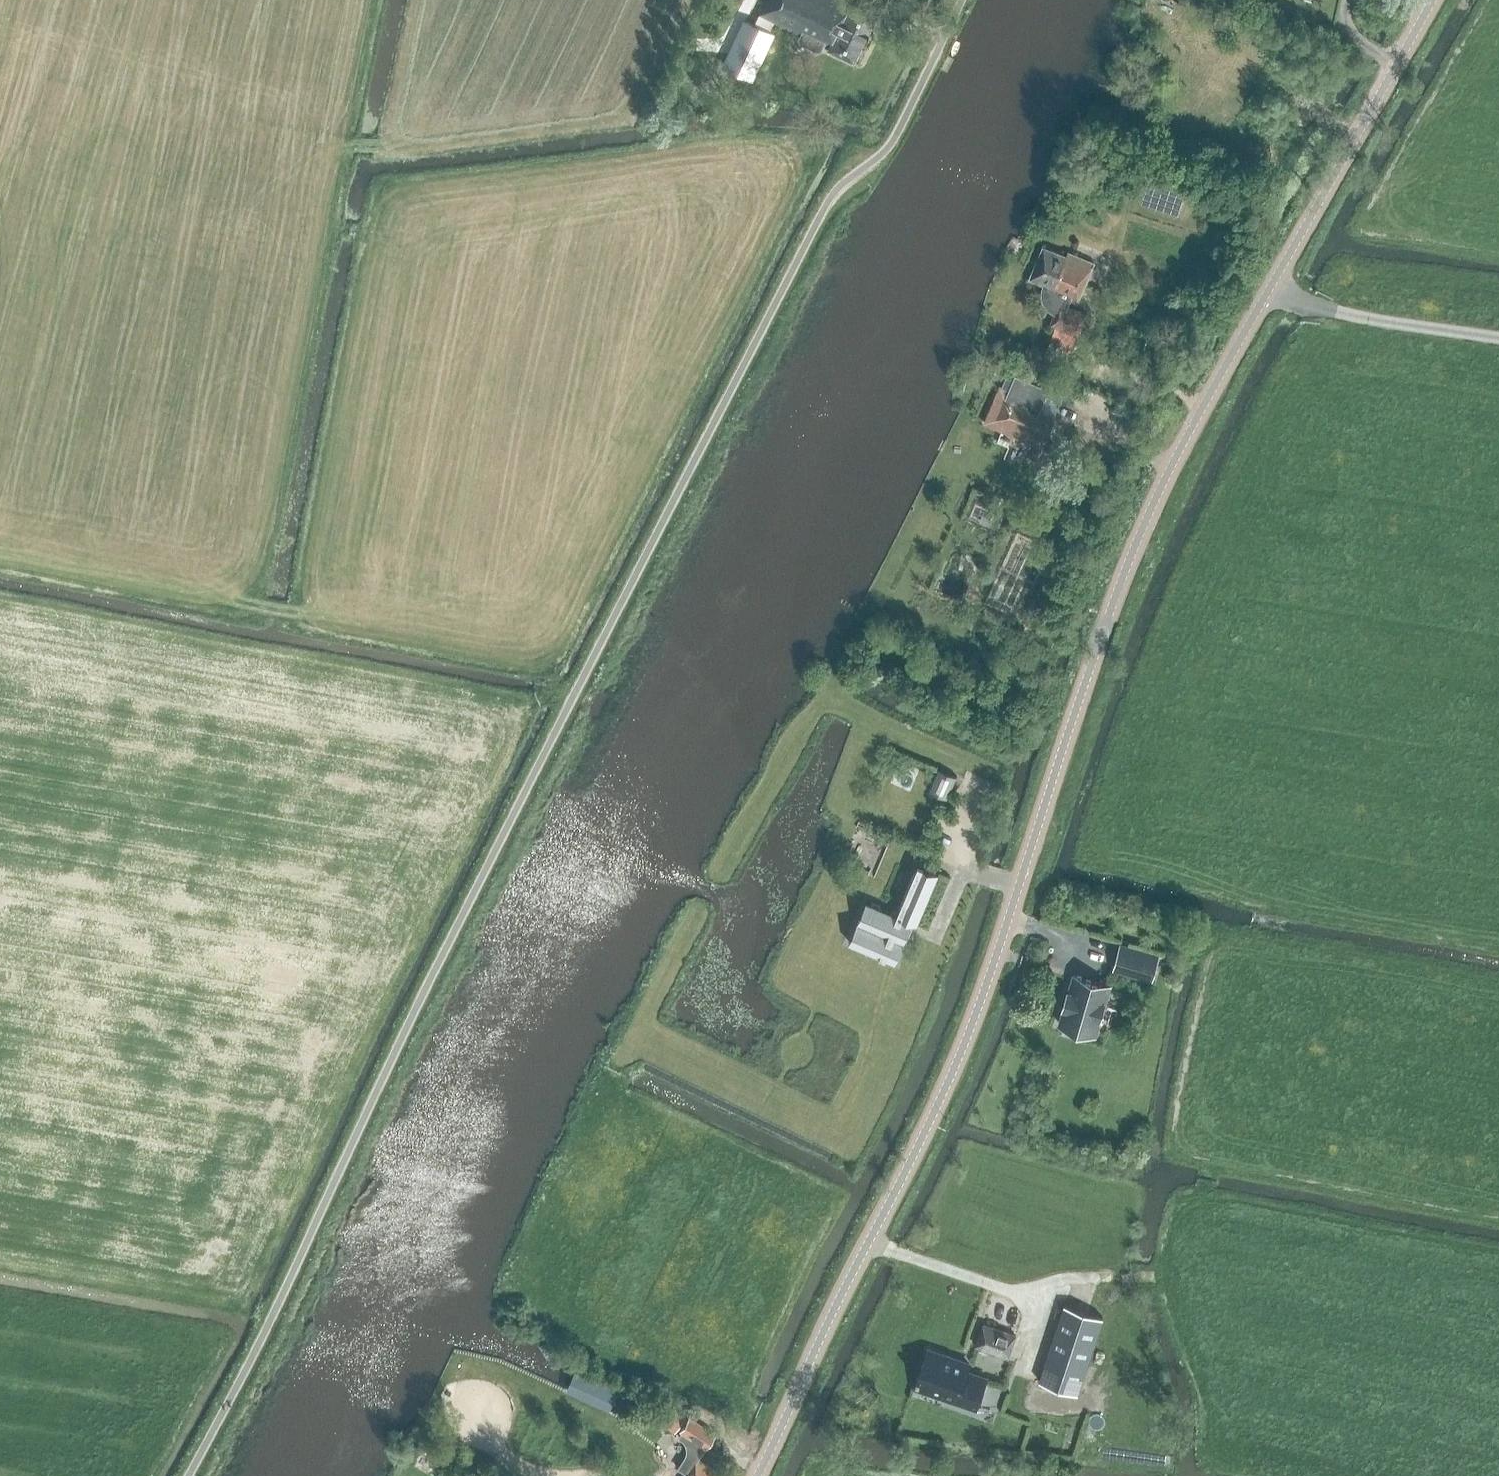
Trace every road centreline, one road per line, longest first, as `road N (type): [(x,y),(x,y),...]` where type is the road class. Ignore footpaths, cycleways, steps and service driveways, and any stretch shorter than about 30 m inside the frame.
road 1 (unclassified): [(961,0),(889,147),(827,204),(441,959),(188,1475)]
road 2 (tertiary): [(755,1475),(948,1082),(1095,650),(1165,484),(1432,0)]

